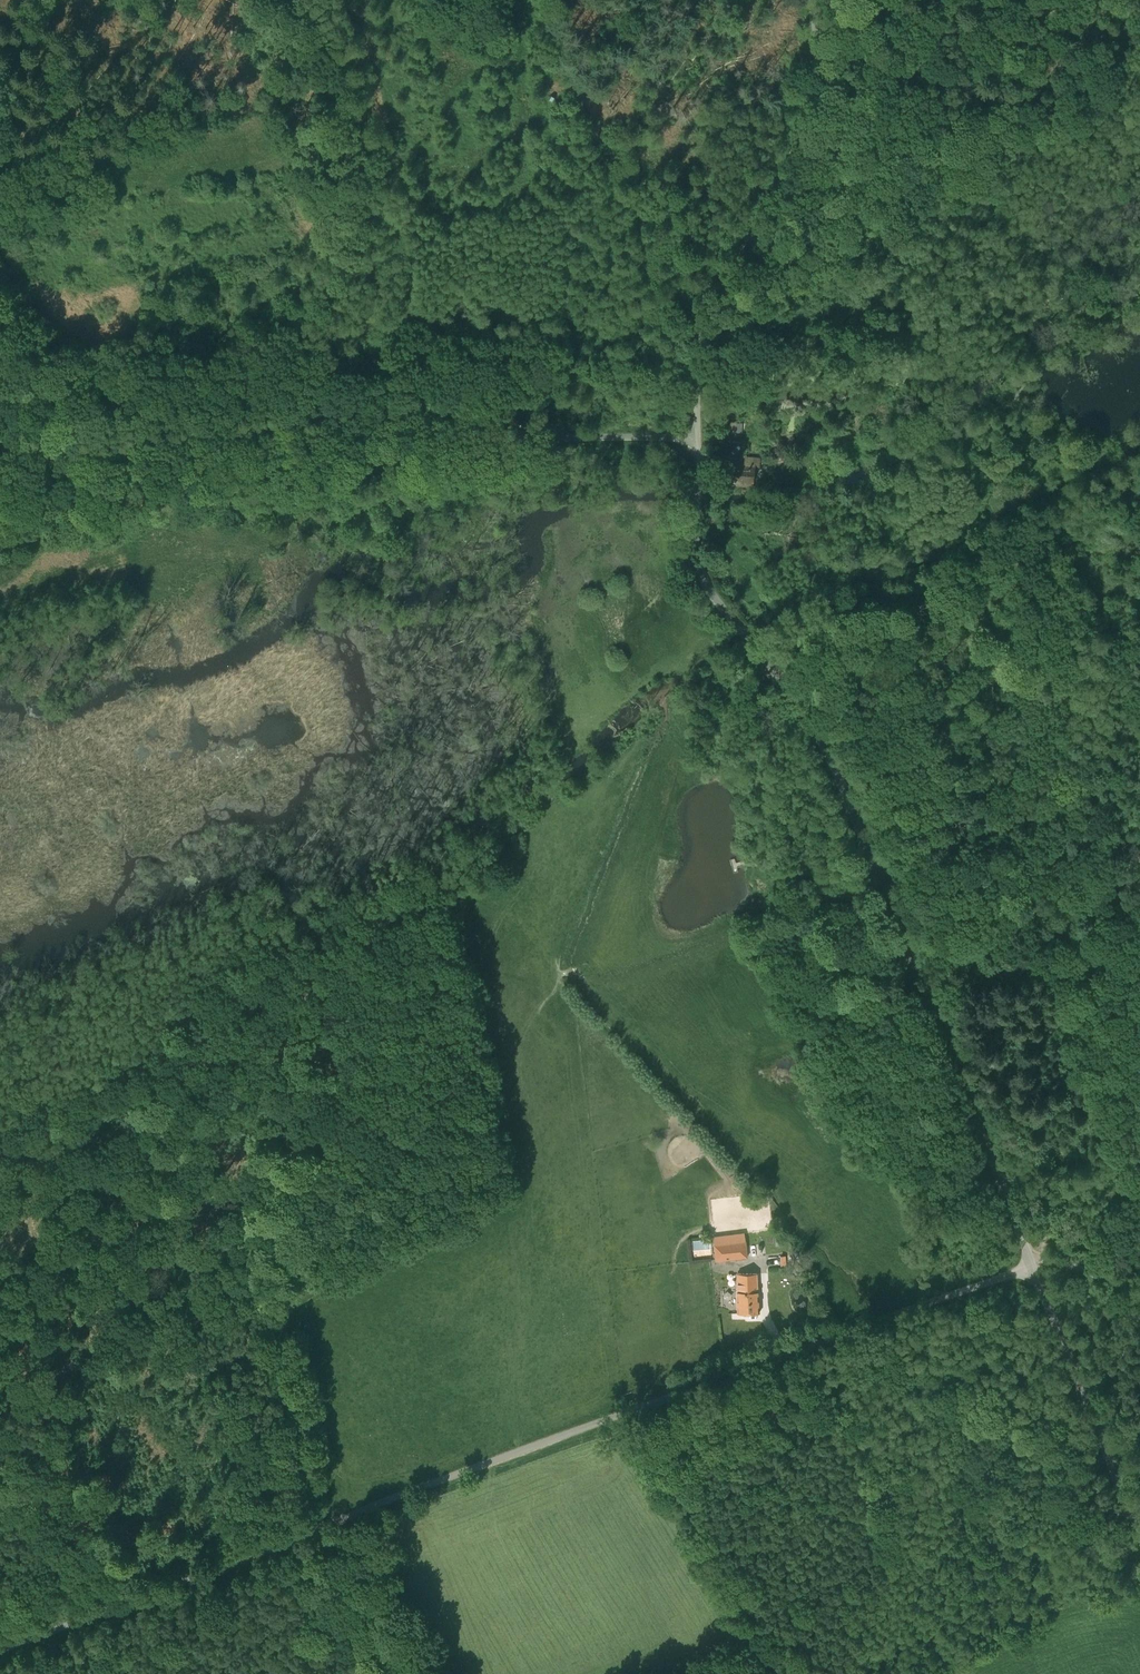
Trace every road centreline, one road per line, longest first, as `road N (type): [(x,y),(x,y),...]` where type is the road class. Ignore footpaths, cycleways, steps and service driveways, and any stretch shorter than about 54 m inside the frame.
road 1 (unclassified): [(0,1654),(1033,1264)]
road 2 (unclassified): [(1033,1264),(828,750),(769,660),(711,595),(697,550),(704,438)]
road 3 (unclassified): [(0,483),(468,442),(704,438)]
road 4 (unclassified): [(704,438),(706,319),(771,213),(812,106),(813,0)]
road 5 (unclassified): [(1139,1526),(1033,1264)]

